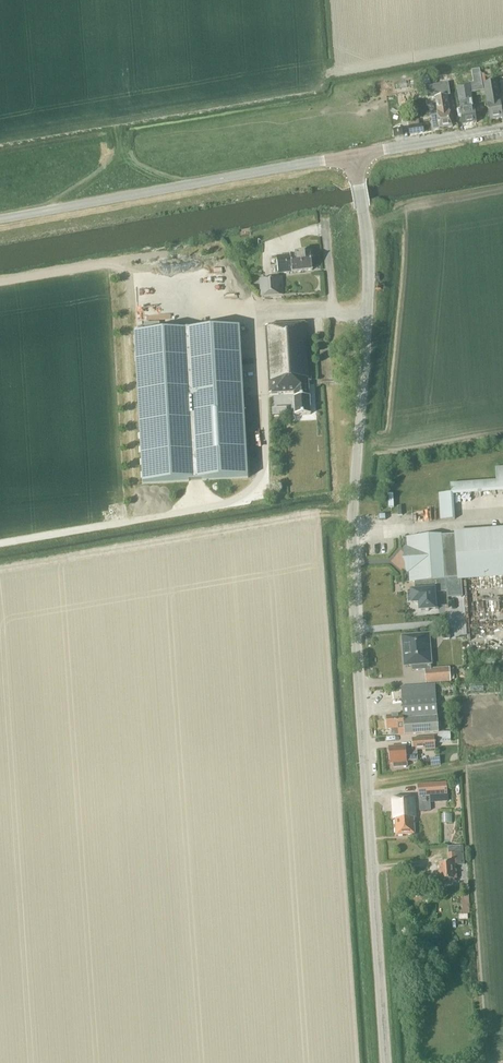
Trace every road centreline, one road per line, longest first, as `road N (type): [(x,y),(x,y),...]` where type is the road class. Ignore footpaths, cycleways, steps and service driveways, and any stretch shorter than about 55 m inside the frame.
road 1 (tertiary): [(386,1062),(352,563),(369,282),(352,156)]
road 2 (unclassified): [(352,156),(0,220)]
road 3 (tertiary): [(352,156),(502,128)]

